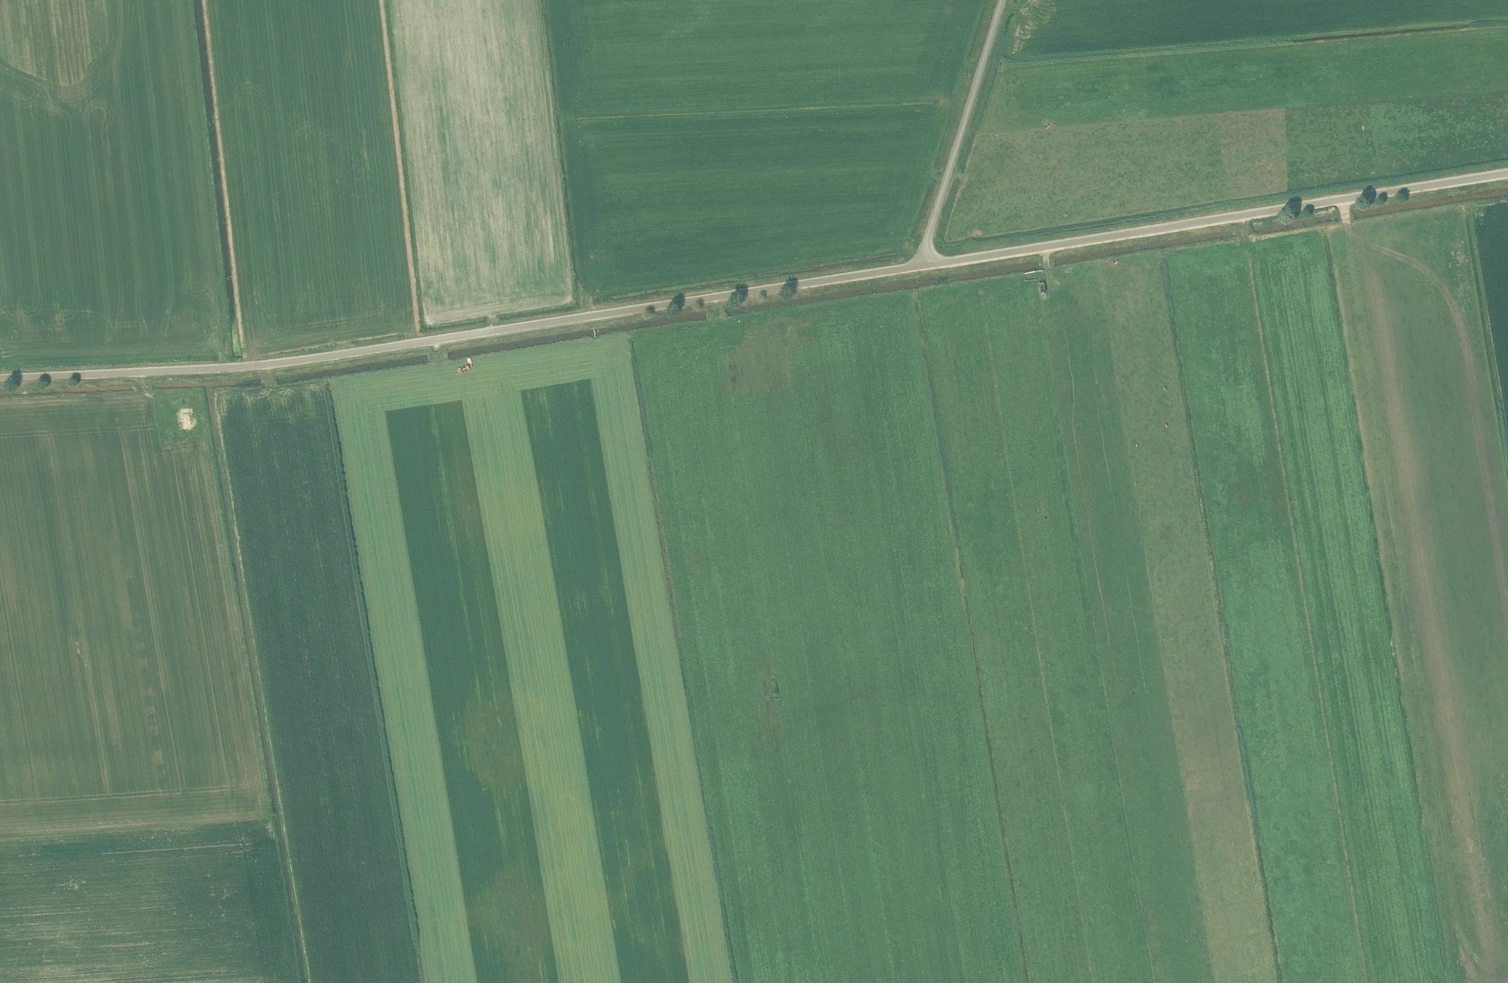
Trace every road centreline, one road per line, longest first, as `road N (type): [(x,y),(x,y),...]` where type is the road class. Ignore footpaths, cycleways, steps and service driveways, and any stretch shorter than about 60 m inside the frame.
road 1 (unclassified): [(0,378),(253,366),(919,267)]
road 2 (unclassified): [(919,267),(1507,174)]
road 3 (unclassified): [(919,267),(1002,0)]

